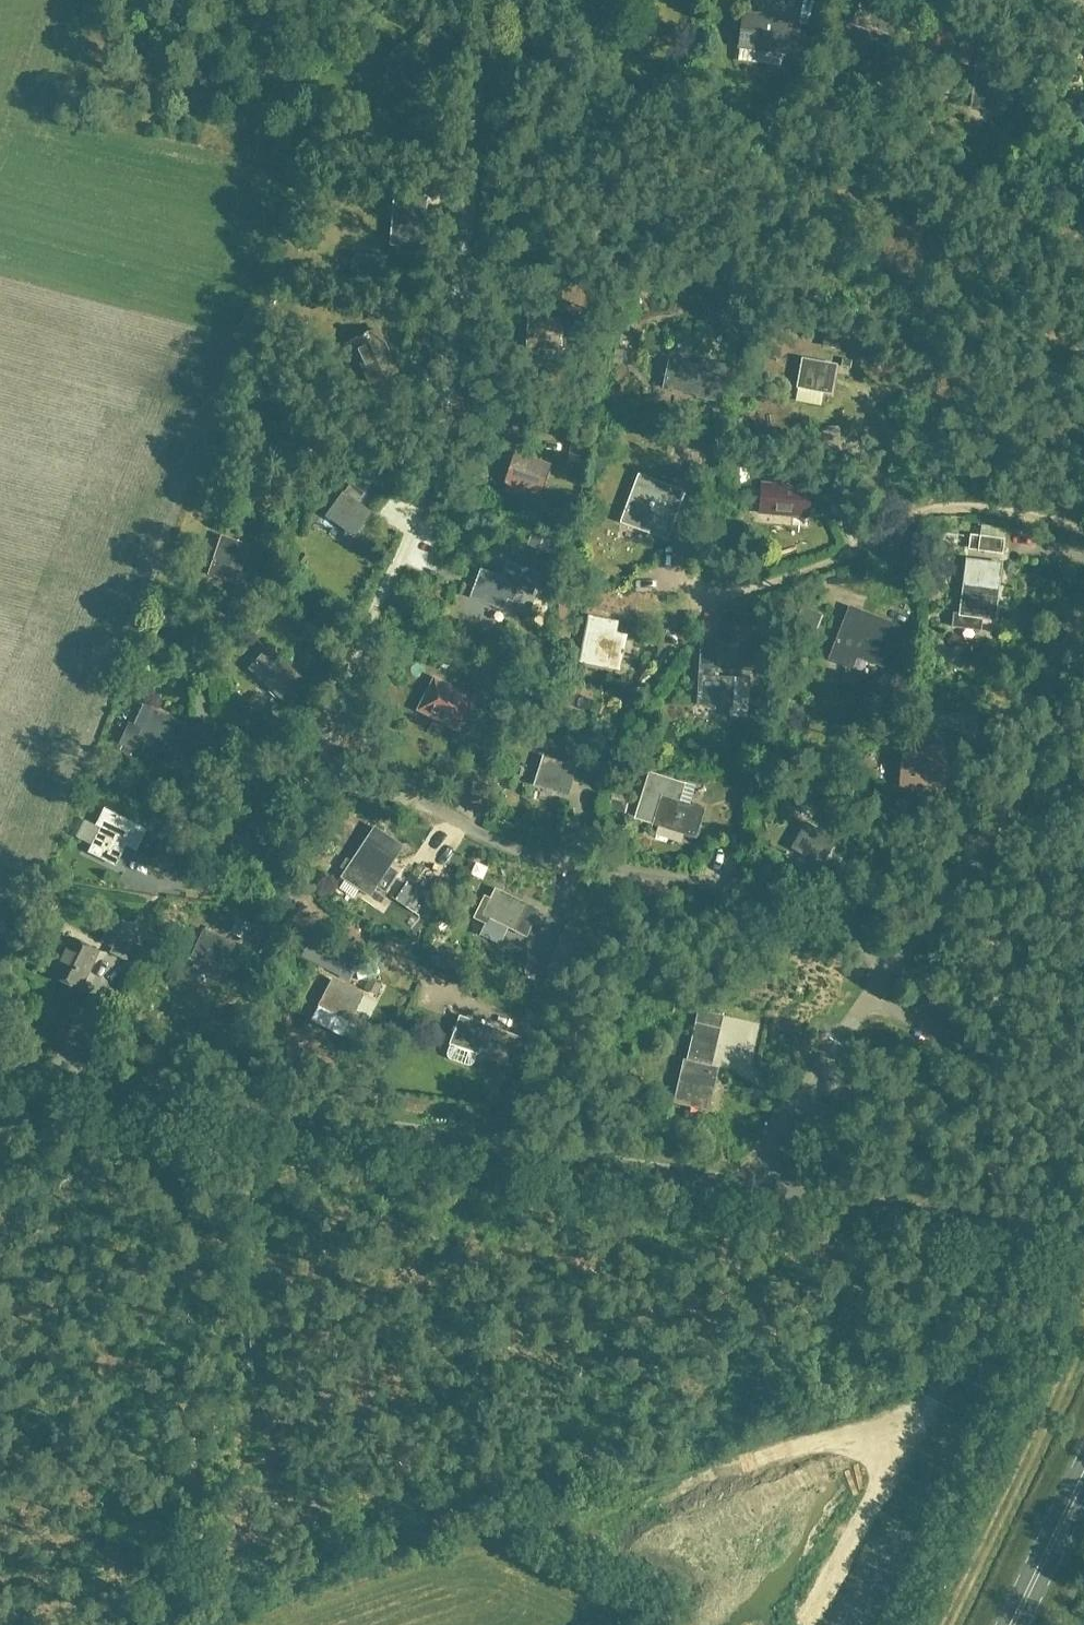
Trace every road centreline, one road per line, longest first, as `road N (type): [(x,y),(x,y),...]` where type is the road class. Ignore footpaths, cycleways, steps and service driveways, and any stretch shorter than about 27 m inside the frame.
road 1 (track): [(890,969),(827,912),(711,883),(586,866),(469,825),(420,798),(345,717),(341,688),(408,544),(434,448),(467,230),(479,0)]
road 2 (unclassified): [(1083,1239),(0,1065)]
road 3 (track): [(220,1624),(922,1380),(955,1379),(1083,1309)]
road 4 (track): [(741,1188),(1028,768),(1042,737),(1052,654),(1065,623),(1083,605)]
road 5 (track): [(248,1108),(147,1624)]
road 6 (track): [(689,586),(706,596),(736,593),(829,563),(929,510),(998,506),(1083,527)]
road 7 (track): [(339,699),(321,755),(301,905),(176,888)]
road 8 (track): [(1083,1343),(945,1624)]
road 9 (track): [(931,1398),(809,1621)]
road 10 (track): [(944,1380),(931,1398),(888,1421),(752,1465)]
road 11 (track): [(301,905),(478,1006)]
road 12 (primary): [(1011,1624),(1083,1474)]

